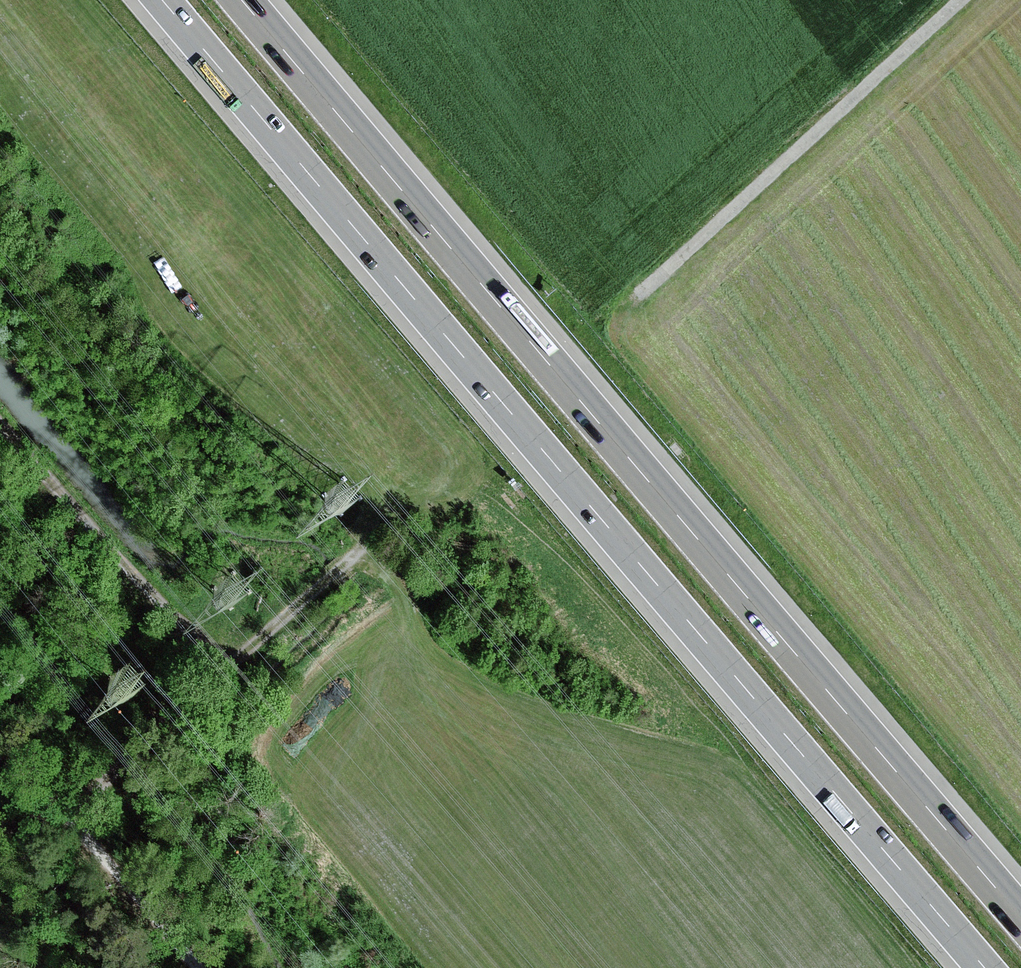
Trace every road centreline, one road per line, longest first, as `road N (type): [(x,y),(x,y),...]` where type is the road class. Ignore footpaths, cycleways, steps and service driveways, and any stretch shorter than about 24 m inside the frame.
road 1 (motorway): [(162,0),(986,967)]
road 2 (motorway): [(1020,913),(245,0)]
road 3 (track): [(0,424),(218,676),(60,809)]
road 4 (track): [(962,0),(643,294)]
road 5 (track): [(195,967),(0,734)]

